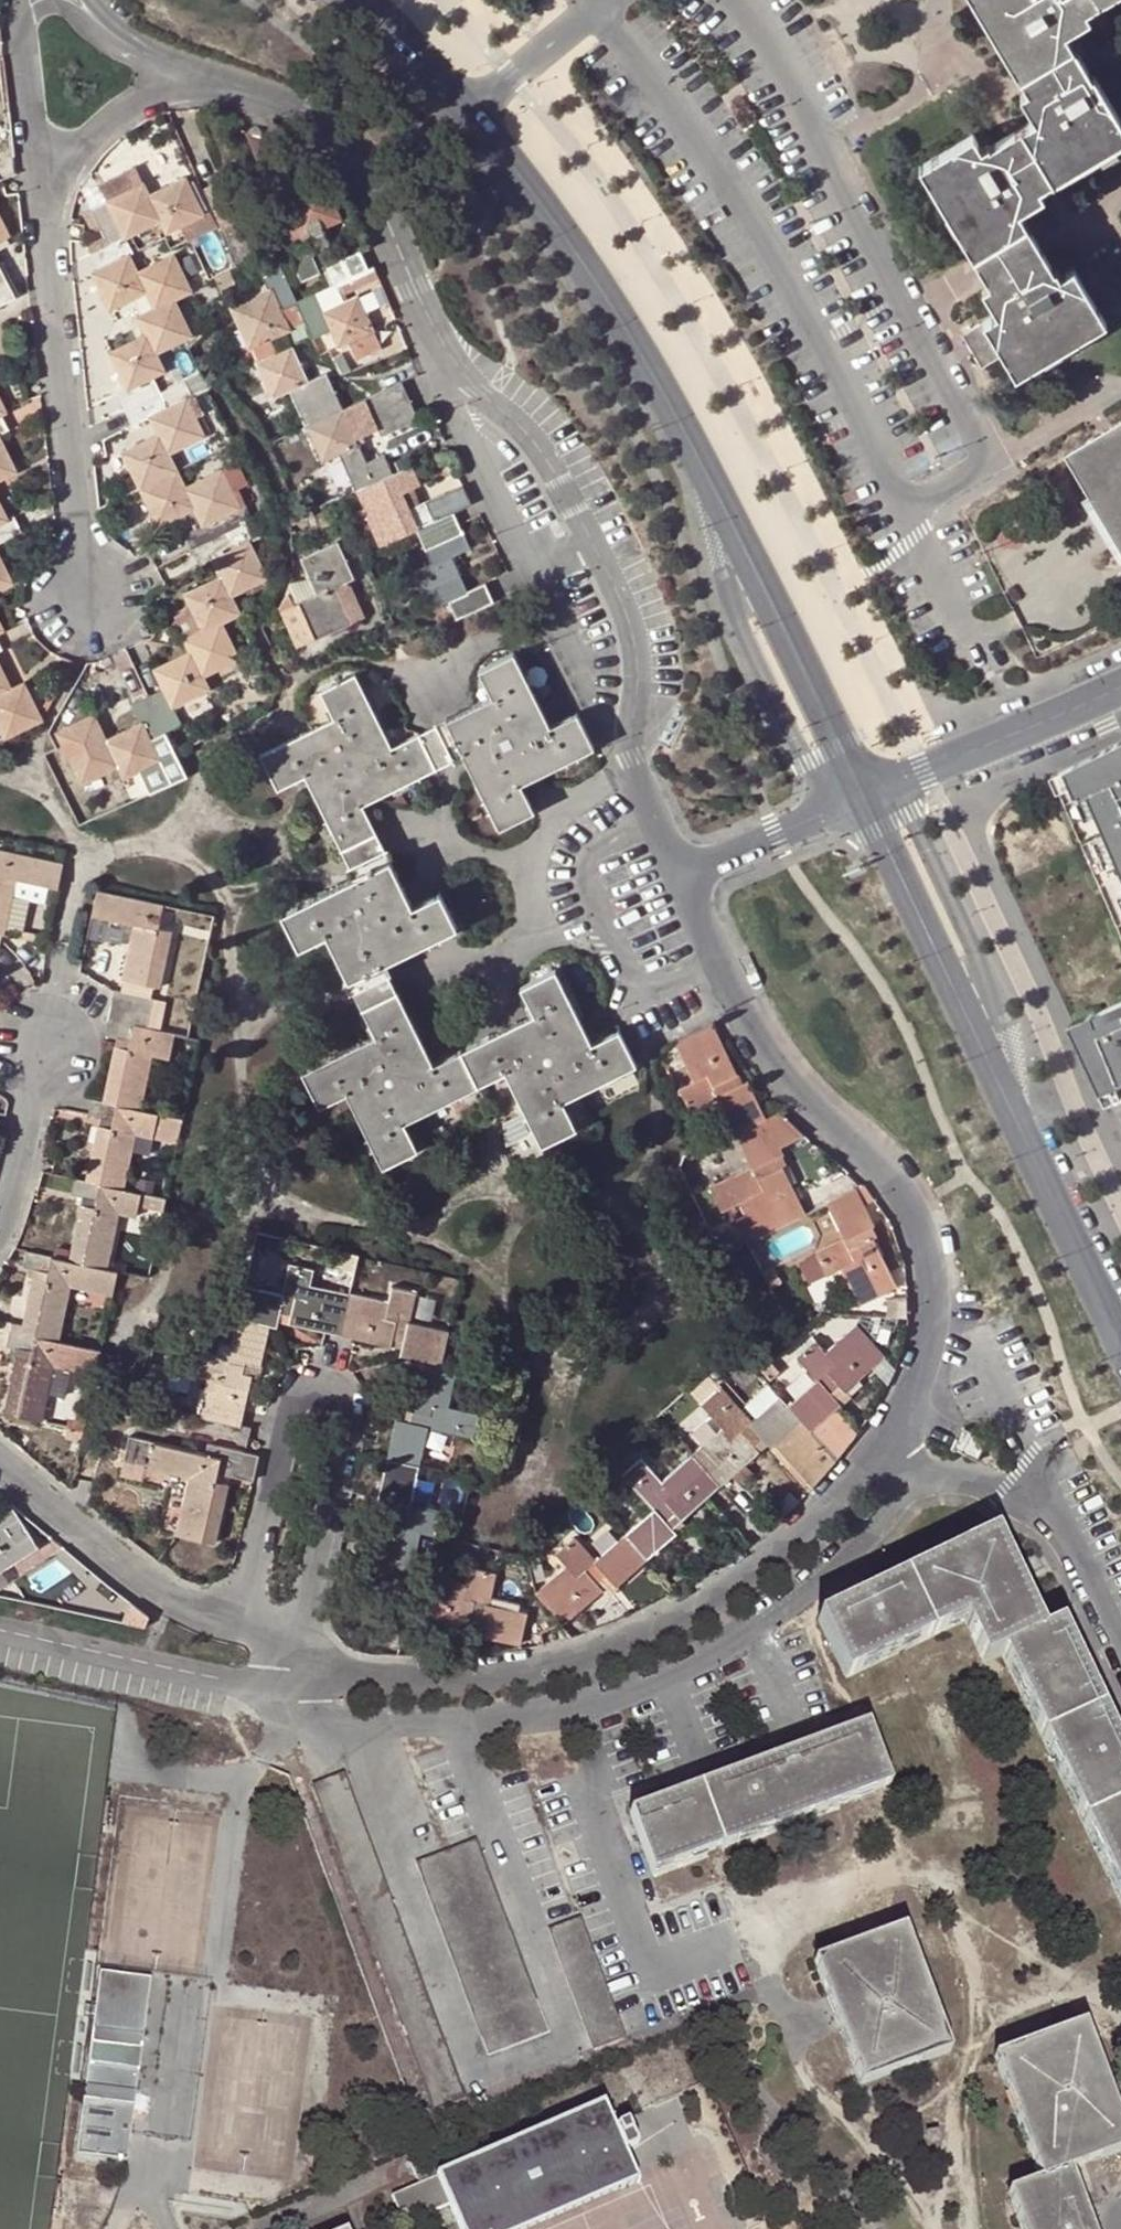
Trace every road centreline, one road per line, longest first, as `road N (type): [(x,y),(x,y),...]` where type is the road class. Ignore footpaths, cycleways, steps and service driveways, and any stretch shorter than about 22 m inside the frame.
road 1 (residential): [(587,12),(723,193),(910,505),(988,460),(814,126),(734,0)]
road 2 (residential): [(682,881),(651,826),(631,757),(637,656),(625,604),(569,498),(509,414),(443,363),(351,168),(312,124),(178,67)]
road 3 (secondary): [(470,114),(618,318),(693,444),(867,800)]
road 4 (residential): [(888,1438),(919,1384),(932,1339),(932,1272),(905,1205),(869,1160),(823,1129),(759,1042),(682,881)]
road 5 (residential): [(347,1678),(467,1676),(587,1654),(660,1629),(790,1544),(888,1438)]
road 6 (secondary): [(867,800),(1120,1333)]
road 7 (residential): [(296,1655),(348,1421),(334,1391),(308,1389),(291,1405),(235,1630)]
road 8 (residential): [(37,169),(82,597)]
road 9 (residential): [(347,1678),(251,1686),(0,1632)]
road 10 (unclassified): [(888,1438),(941,1474),(988,1485),(1046,1516),(1080,1557),(1120,1644)]
road 11 (residential): [(0,1465),(185,1609),(235,1630)]
road 12 (tertiary): [(1120,692),(867,800)]
road 13 (residential): [(867,800),(682,881)]
road 14 (residential): [(37,169),(78,152),(178,67)]
road 15 (residential): [(0,1214),(38,1053)]
road 16 (secondary): [(362,0),(470,114)]
road 17 (residential): [(470,114),(587,12)]
road 18 (residential): [(18,36),(37,169)]
road 19 (residential): [(119,40),(49,7),(18,36)]

